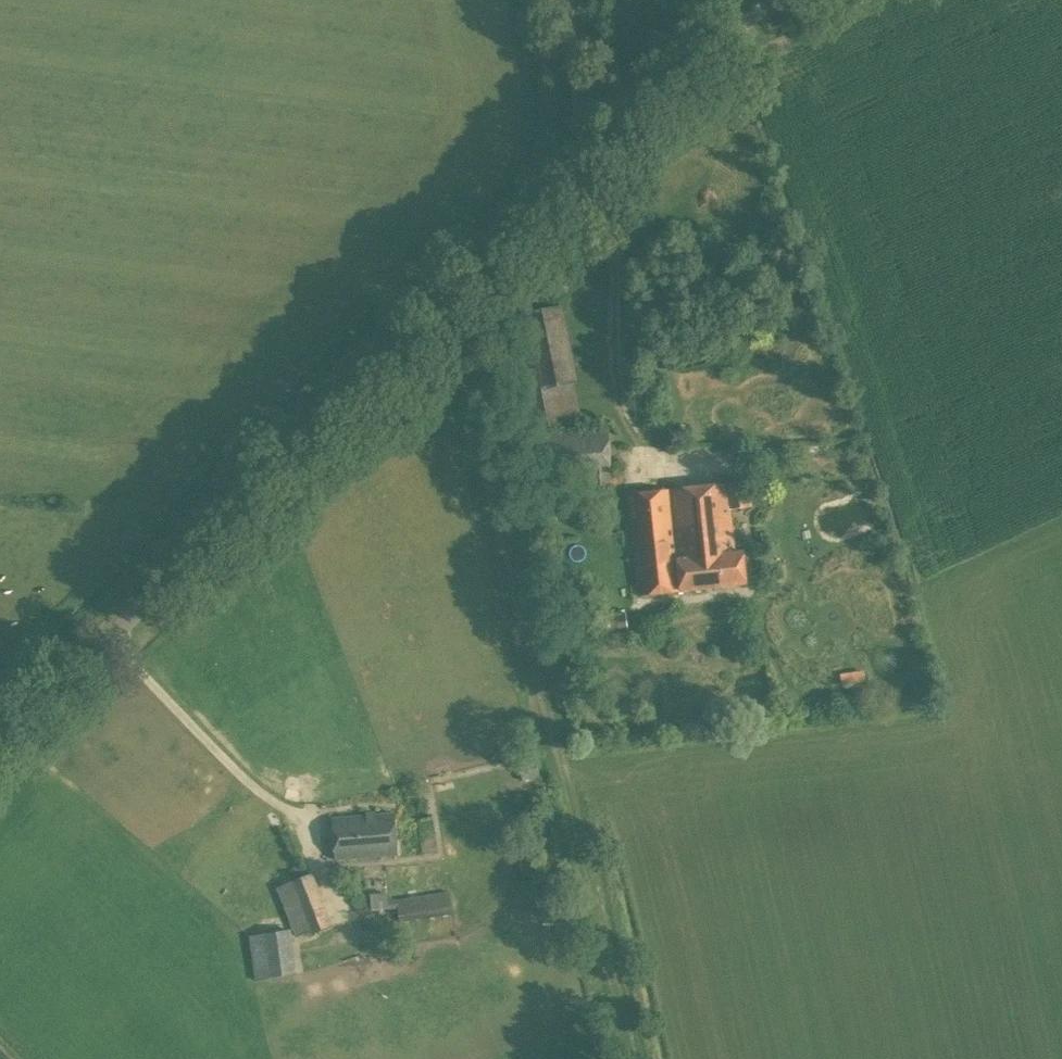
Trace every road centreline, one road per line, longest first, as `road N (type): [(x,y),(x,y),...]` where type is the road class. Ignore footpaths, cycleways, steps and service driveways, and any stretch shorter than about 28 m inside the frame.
road 1 (unclassified): [(0,741),(465,303),(593,166)]
road 2 (track): [(465,303),(641,1058)]
road 3 (unclassified): [(593,166),(744,18),(773,0)]
road 4 (unclassified): [(593,166),(560,0)]

